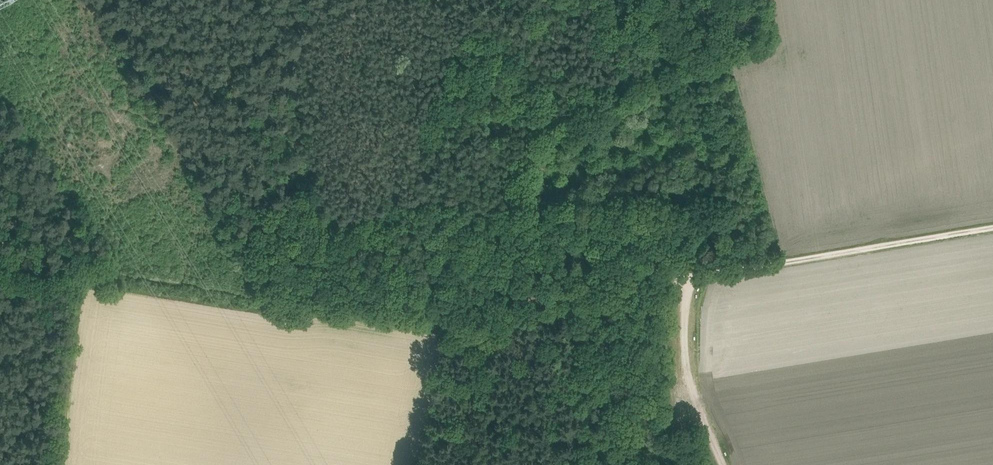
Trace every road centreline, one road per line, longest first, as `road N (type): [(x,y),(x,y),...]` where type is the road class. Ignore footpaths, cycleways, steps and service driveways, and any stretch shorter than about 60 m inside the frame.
road 1 (track): [(309,297),(482,319),(617,276),(729,266)]
road 2 (track): [(992,229),(729,266)]
road 3 (track): [(61,464),(80,274)]

